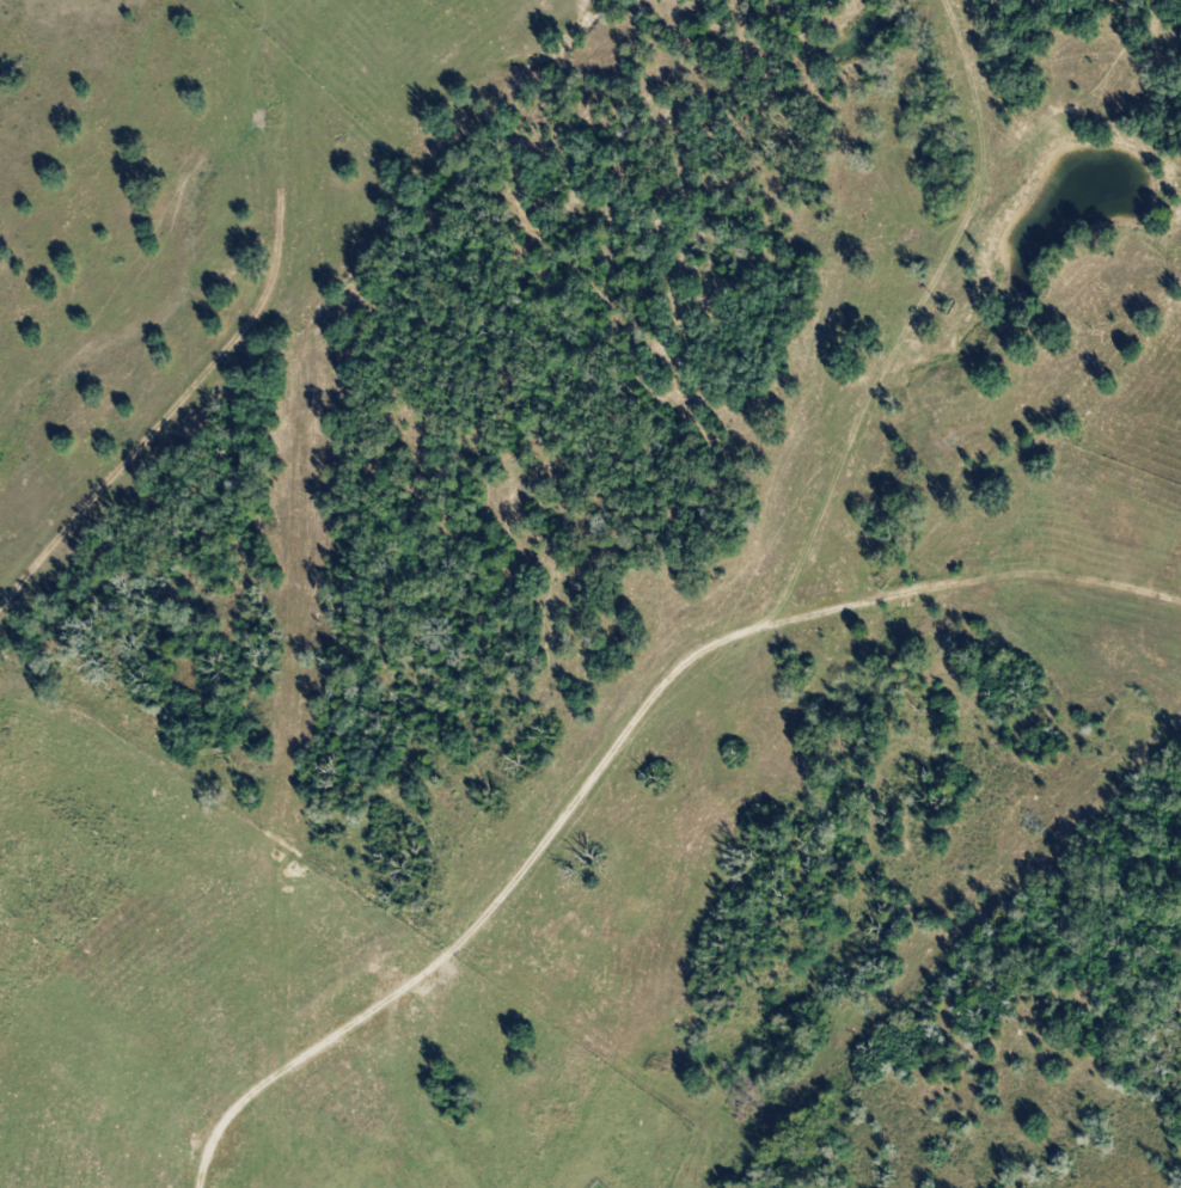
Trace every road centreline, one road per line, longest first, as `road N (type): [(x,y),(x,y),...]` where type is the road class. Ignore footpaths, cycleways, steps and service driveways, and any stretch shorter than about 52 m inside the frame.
road 1 (track): [(1180,37),(1146,62),(1063,93),(1061,135),(969,221),(928,292),(775,619)]
road 2 (track): [(1015,179),(987,135),(945,0)]

